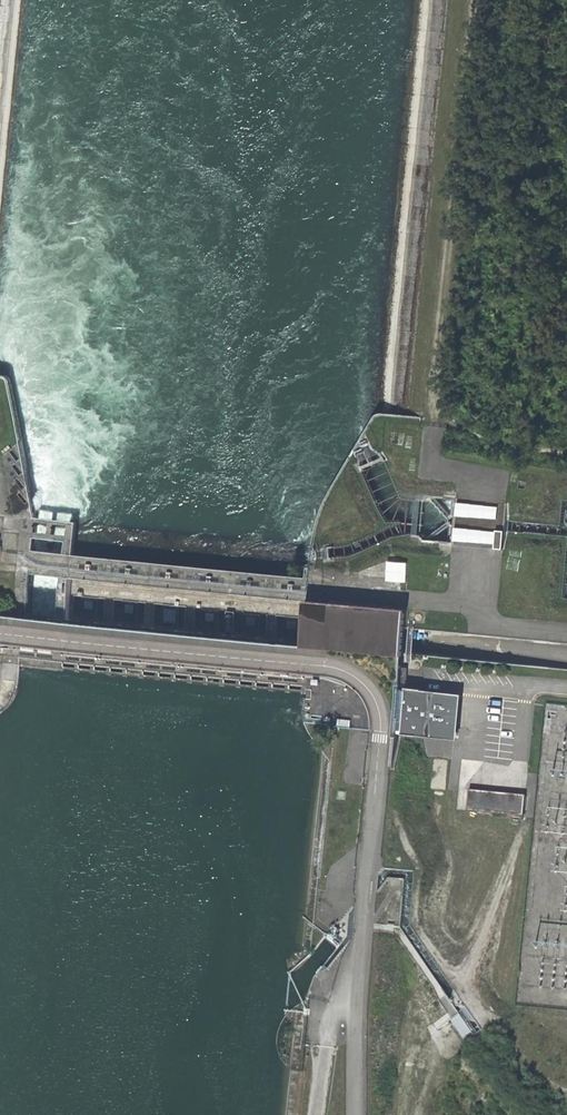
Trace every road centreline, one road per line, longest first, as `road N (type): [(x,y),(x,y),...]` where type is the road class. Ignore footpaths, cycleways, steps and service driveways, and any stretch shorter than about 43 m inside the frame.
road 1 (unclassified): [(0,631),(333,666),(366,685),(380,710),(382,739),(355,995),(354,1114)]
road 2 (track): [(473,0),(433,417)]

